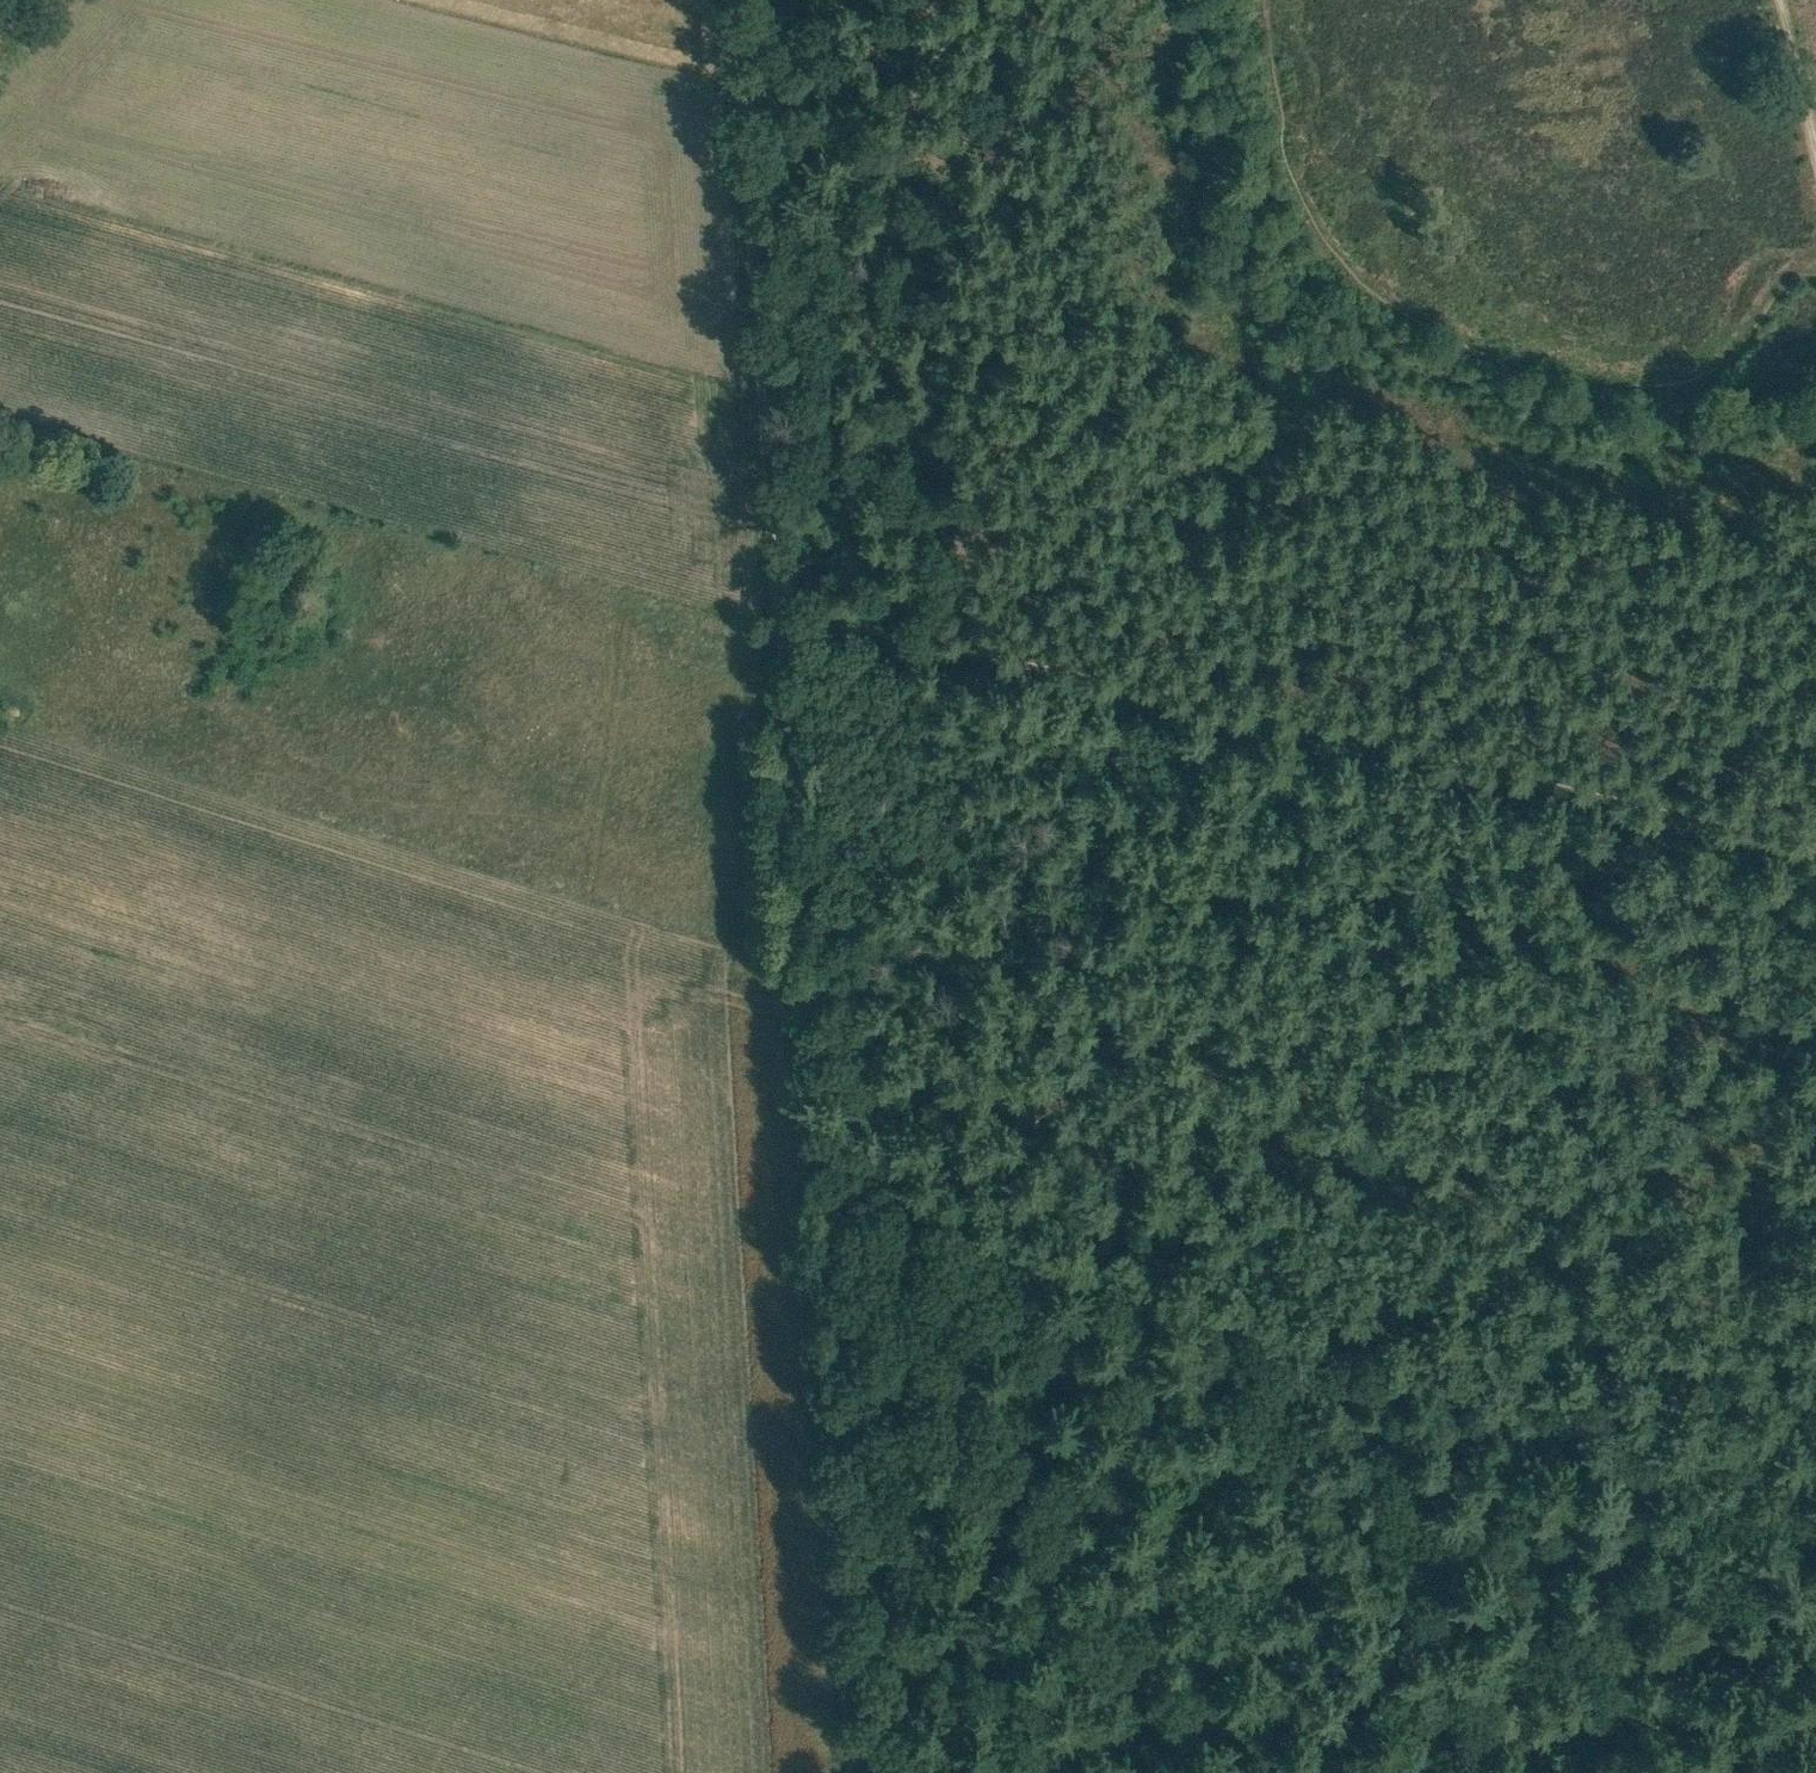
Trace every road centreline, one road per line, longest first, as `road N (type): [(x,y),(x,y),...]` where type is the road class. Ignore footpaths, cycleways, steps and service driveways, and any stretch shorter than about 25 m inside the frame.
road 1 (track): [(730,0),(846,1772)]
road 2 (track): [(1815,840),(772,608)]
road 3 (track): [(1781,0),(1815,140)]

